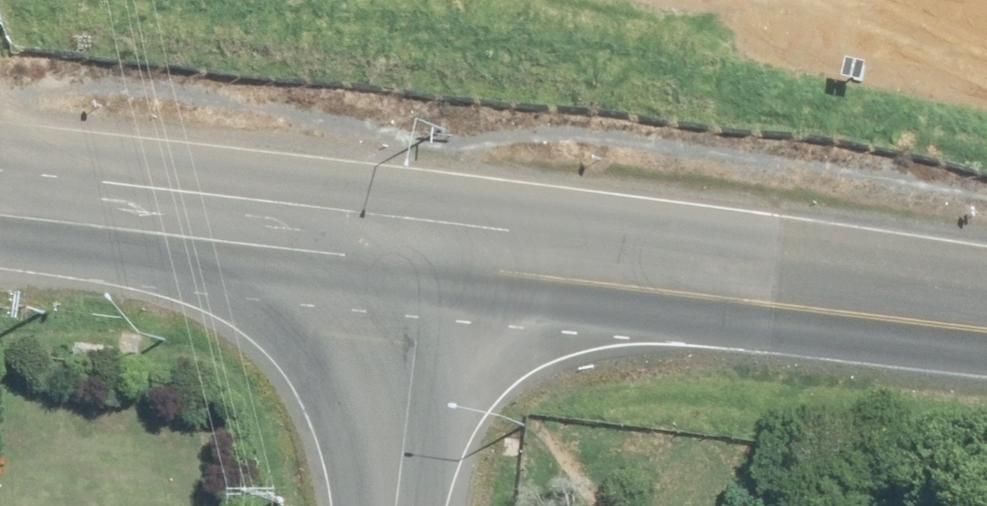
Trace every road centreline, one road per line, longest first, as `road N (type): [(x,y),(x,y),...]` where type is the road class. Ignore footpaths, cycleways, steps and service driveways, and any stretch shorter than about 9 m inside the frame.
road 1 (unclassified): [(578,266),(986,320)]
road 2 (secondary): [(0,195),(272,224)]
road 3 (secondary): [(412,401),(333,372),(303,343),(271,266),(272,224)]
road 4 (secondary): [(578,266),(549,339),(522,367),(451,400),(412,401)]
road 5 (secondary): [(272,224),(286,181),(311,144),(347,115),(389,98)]
road 6 (secondary): [(520,128),(567,190),(578,266)]
road 7 (secondary): [(389,98),(435,95),(480,105),(520,128)]
road 8 (secondary): [(511,0),(520,128)]

